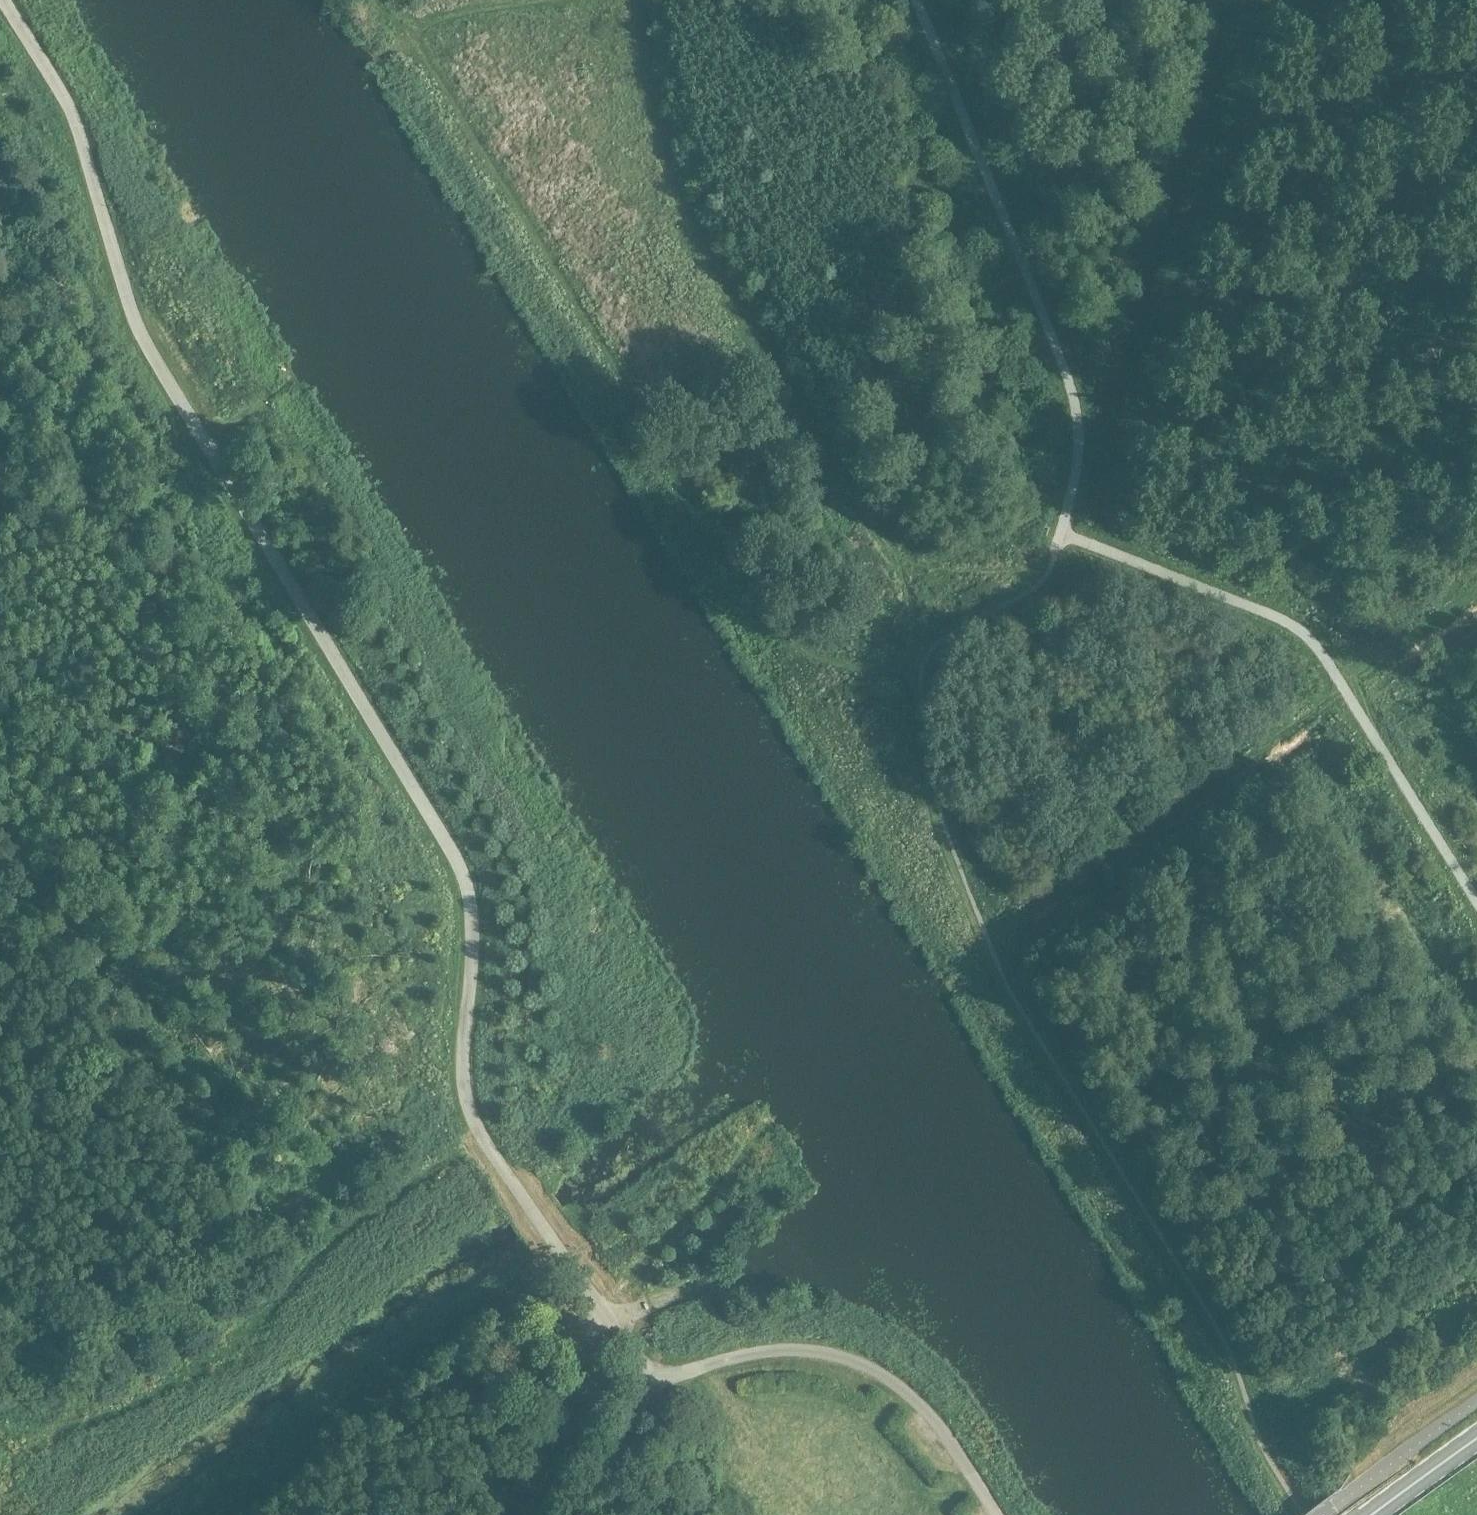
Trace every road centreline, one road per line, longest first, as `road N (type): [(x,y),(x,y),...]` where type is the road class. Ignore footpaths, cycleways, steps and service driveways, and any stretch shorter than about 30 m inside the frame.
road 1 (unclassified): [(607,1321),(481,1139),(466,1087),(473,912),(451,854),(140,328),(67,103),(2,0)]
road 2 (unclassified): [(996,1514),(910,1395),(855,1364),(816,1353),(779,1355),(648,1386),(607,1321)]
road 3 (track): [(1078,439),(1243,0)]
road 4 (track): [(607,1321),(620,1273),(756,1134)]
road 5 (secondary): [(1372,1514),(1476,1439)]

